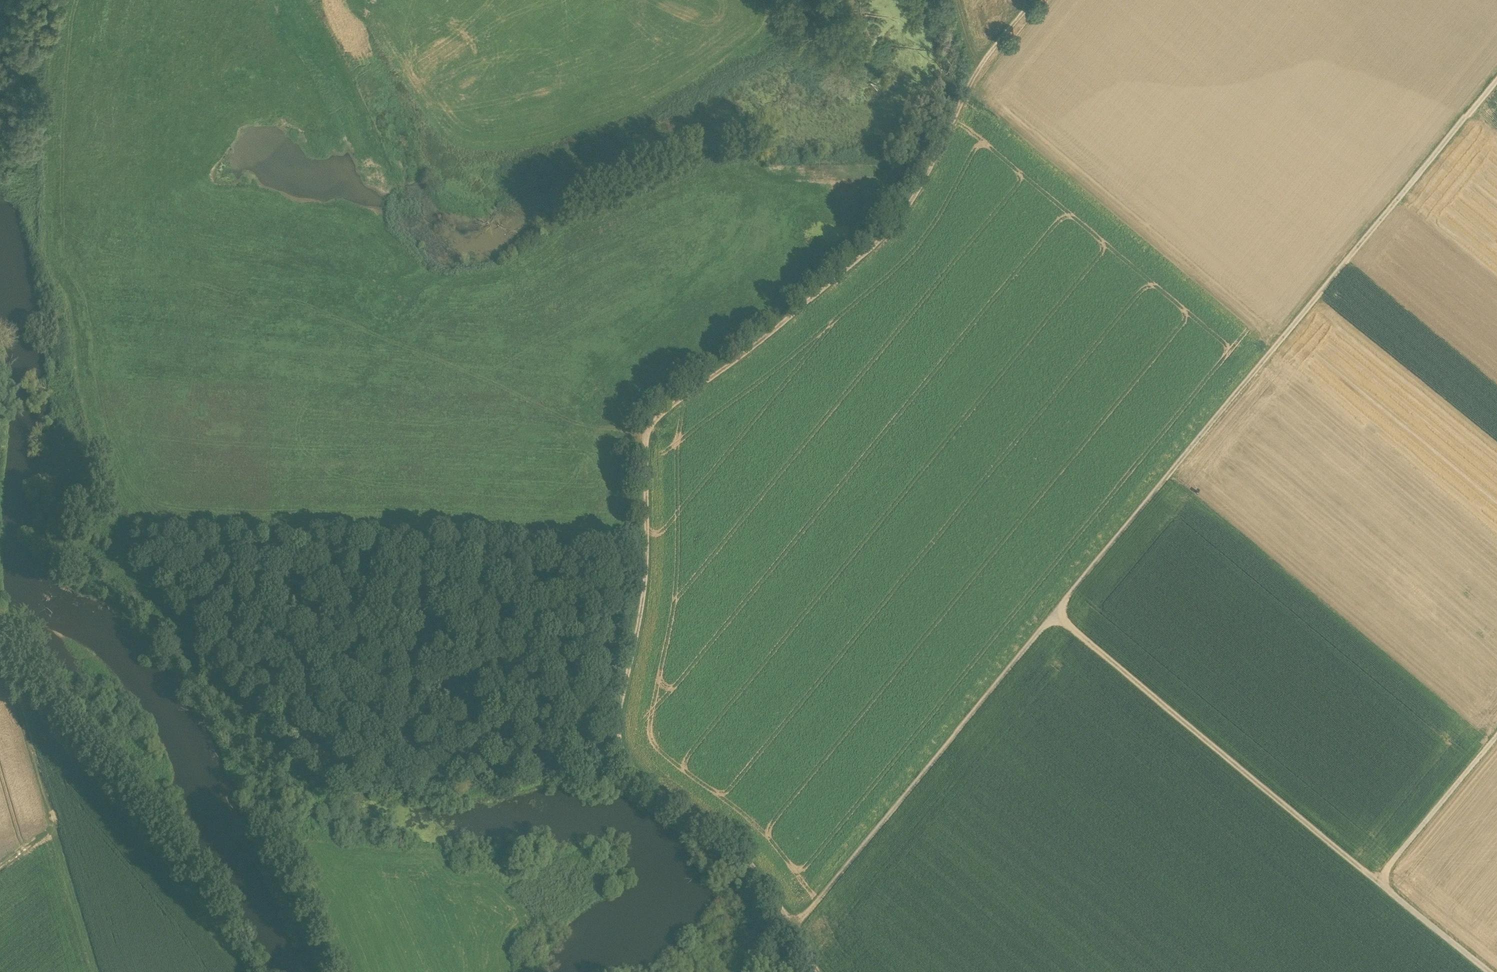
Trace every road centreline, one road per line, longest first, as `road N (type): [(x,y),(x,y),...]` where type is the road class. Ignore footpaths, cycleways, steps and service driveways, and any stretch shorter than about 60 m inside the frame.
road 1 (track): [(816,971),(750,862),(619,754),(616,706),(644,607),(644,440),(911,206),(969,81),(1034,0)]
road 2 (track): [(1496,71),(1052,612)]
road 3 (track): [(1372,878),(1052,612)]
road 4 (track): [(790,930),(1052,612)]
road 5 (track): [(8,664),(201,881),(255,971)]
road 6 (track): [(1496,728),(1372,878),(1488,971)]
road 7 (track): [(0,871),(55,826),(0,631)]
road 8 (track): [(98,971),(55,826)]
road 9 (track): [(268,851),(328,971)]

